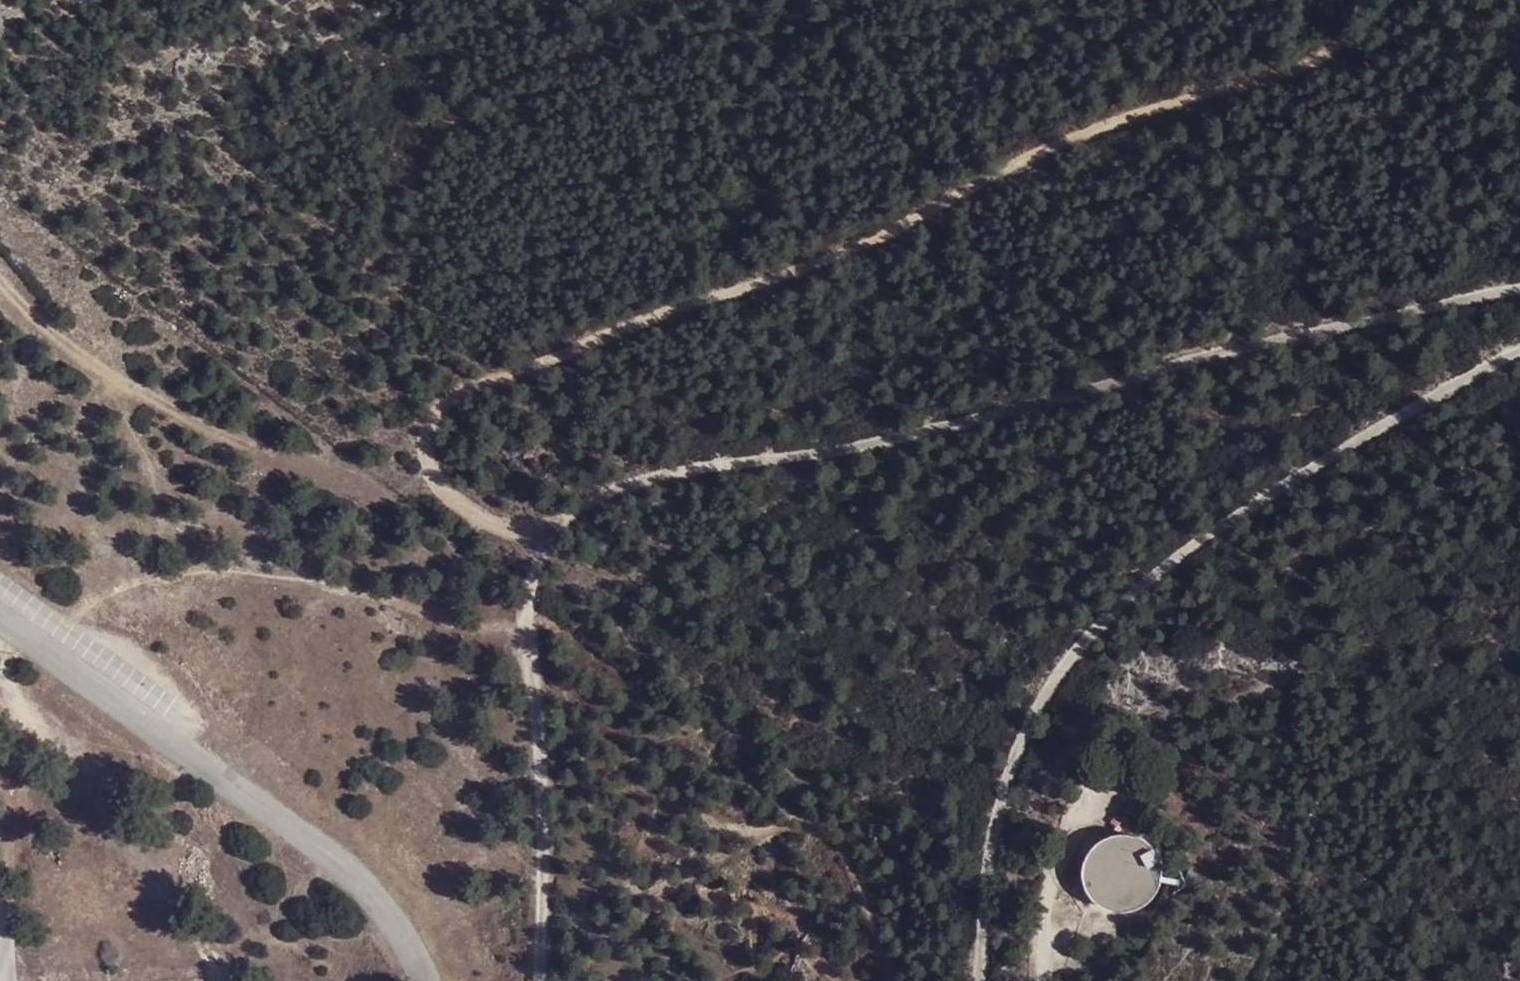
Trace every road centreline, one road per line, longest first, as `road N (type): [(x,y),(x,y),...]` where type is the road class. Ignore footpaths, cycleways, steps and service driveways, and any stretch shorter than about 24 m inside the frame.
road 1 (track): [(1363,0),(1346,43),(1299,74),(1185,104),(1042,155),(840,262),(486,386),(442,412),(424,458),(436,484),(490,523),(551,537)]
road 2 (track): [(1519,293),(1206,360),(827,458),(670,477),(590,504),(551,537)]
road 3 (track): [(982,980),(986,898),(1026,737),(1095,636),(1233,523),(1519,356)]
road 4 (unclassified): [(0,611),(354,883),(398,928),(426,980)]
road 5 (track): [(551,537),(531,595),(528,641),(542,743),(543,980)]
road 6 (track): [(8,617),(12,647),(222,980)]
road 7 (track): [(362,475),(278,457),(162,402),(67,347),(0,283)]
road 8 (track): [(1104,799),(1053,883),(1044,980)]

